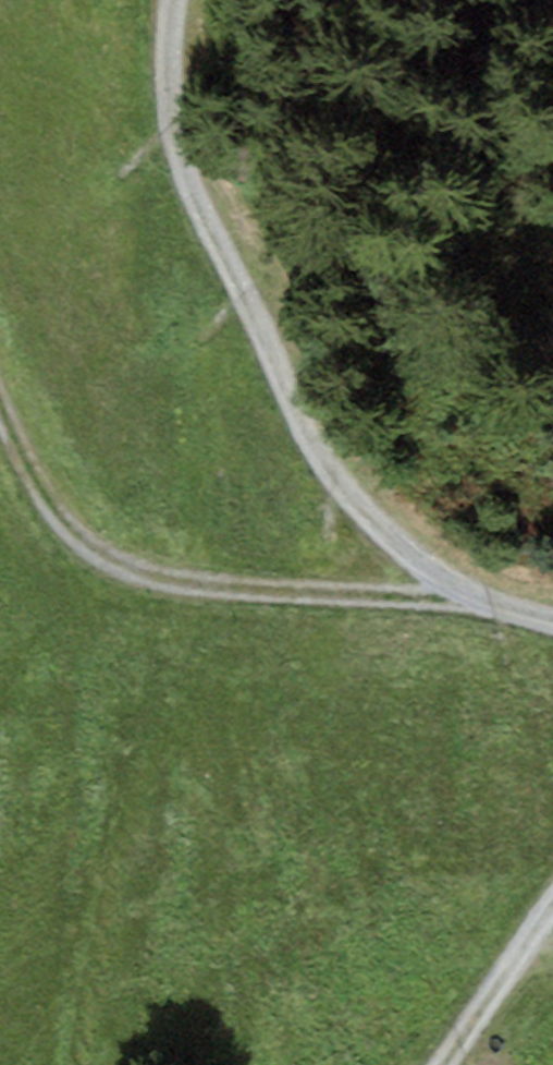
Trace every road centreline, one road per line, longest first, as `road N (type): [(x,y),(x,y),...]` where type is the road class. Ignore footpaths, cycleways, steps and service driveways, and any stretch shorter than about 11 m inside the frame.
road 1 (track): [(495,601),(379,525),(296,411),(185,175),(181,0)]
road 2 (track): [(0,369),(88,490),(197,586),(495,601)]
road 3 (track): [(444,1064),(552,902)]

